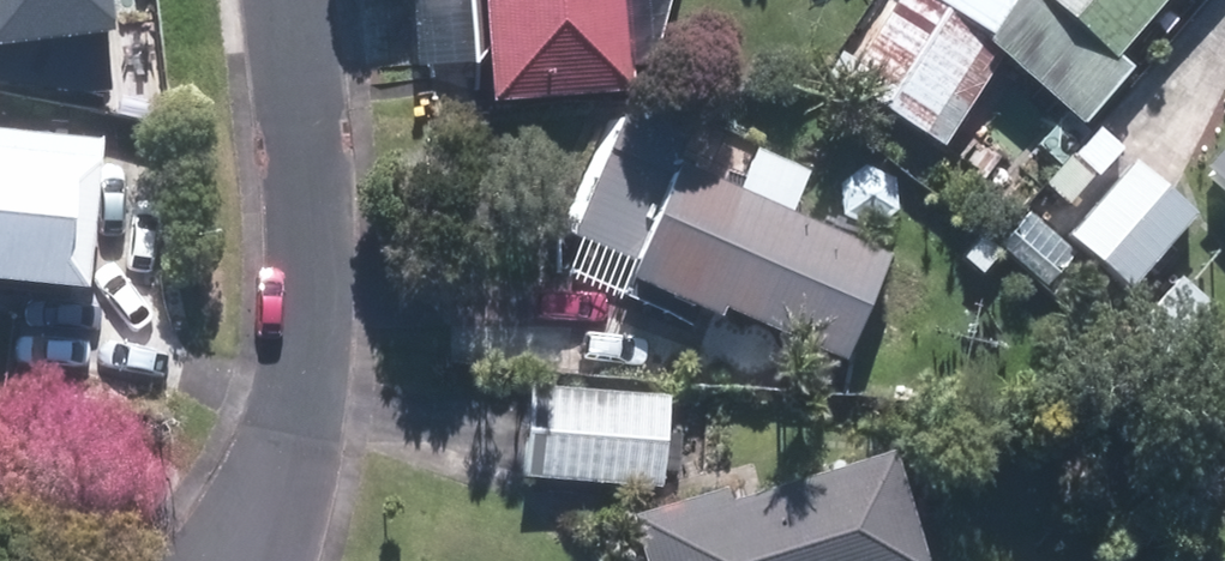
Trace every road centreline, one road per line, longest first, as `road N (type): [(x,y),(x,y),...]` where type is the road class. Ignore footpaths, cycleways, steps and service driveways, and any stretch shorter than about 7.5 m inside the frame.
road 1 (residential): [(240,560),(295,375),(315,181),(290,0)]

